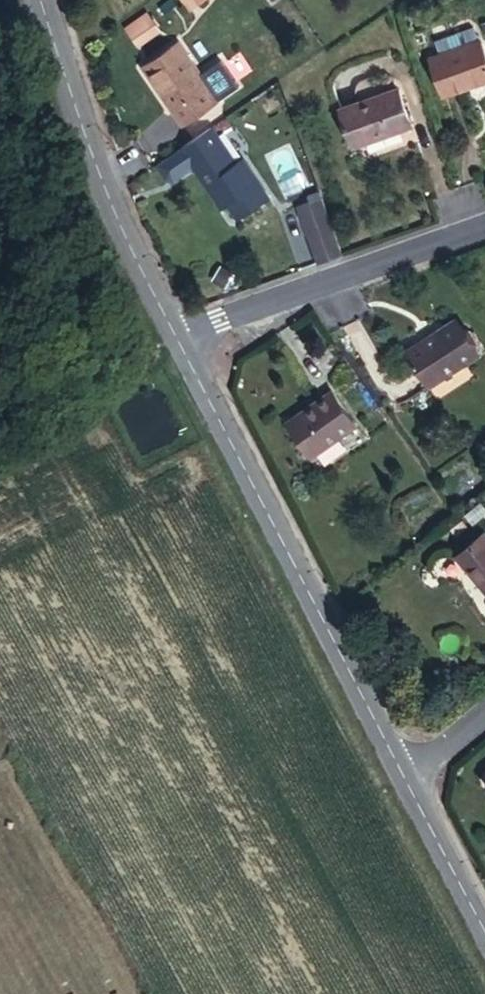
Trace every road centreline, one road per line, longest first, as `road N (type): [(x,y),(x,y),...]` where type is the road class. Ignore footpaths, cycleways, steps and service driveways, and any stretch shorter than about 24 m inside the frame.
road 1 (tertiary): [(179,341),(396,777)]
road 2 (tertiary): [(42,0),(95,159),(179,341)]
road 3 (residential): [(484,225),(179,341)]
road 4 (tertiary): [(396,777),(484,932)]

